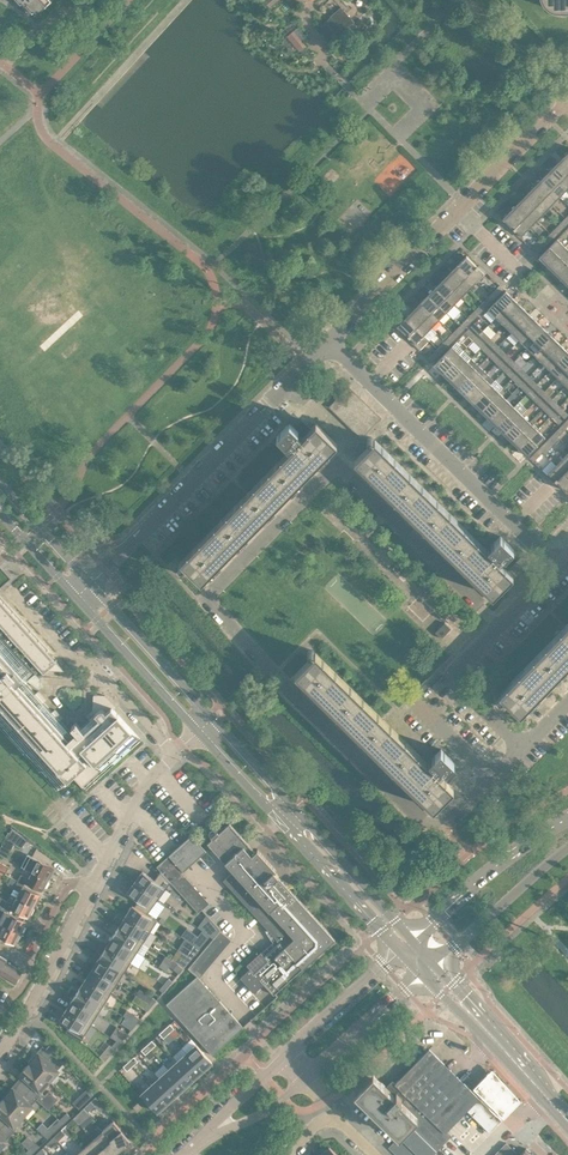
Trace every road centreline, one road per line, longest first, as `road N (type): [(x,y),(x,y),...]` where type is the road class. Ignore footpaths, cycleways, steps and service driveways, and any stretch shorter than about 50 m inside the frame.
road 1 (residential): [(504,623),(339,462),(206,596)]
road 2 (residential): [(490,779),(460,813),(421,820),(206,596)]
road 3 (residential): [(330,344),(554,110)]
road 4 (residential): [(554,567),(330,344)]
road 5 (residential): [(307,365),(89,584)]
road 6 (secondary): [(412,942),(212,719)]
road 7 (secondary): [(198,732),(401,950)]
road 8 (residential): [(176,753),(90,660),(68,655),(11,588)]
road 9 (secondary): [(567,819),(517,849),(412,942)]
road 10 (residential): [(0,1053),(94,886)]
road 11 (secondary): [(428,968),(567,847)]
road 12 (secondary): [(212,719),(89,584)]
road 13 (secondary): [(75,598),(198,732)]
road 14 (secondary): [(547,1099),(428,968)]
road 15 (residential): [(522,747),(452,680),(504,623)]
road 16 (residential): [(94,886),(68,885),(27,978),(0,1014)]
road 17 (residential): [(303,1080),(428,968)]
road 18 (residential): [(401,950),(284,1059)]
road 19 (residential): [(94,886),(134,807),(176,753)]
road 20 (secondary): [(89,584),(0,484)]
road 21 (residential): [(190,1149),(284,1098),(303,1080)]
road 22 (residential): [(284,1059),(190,1149)]

